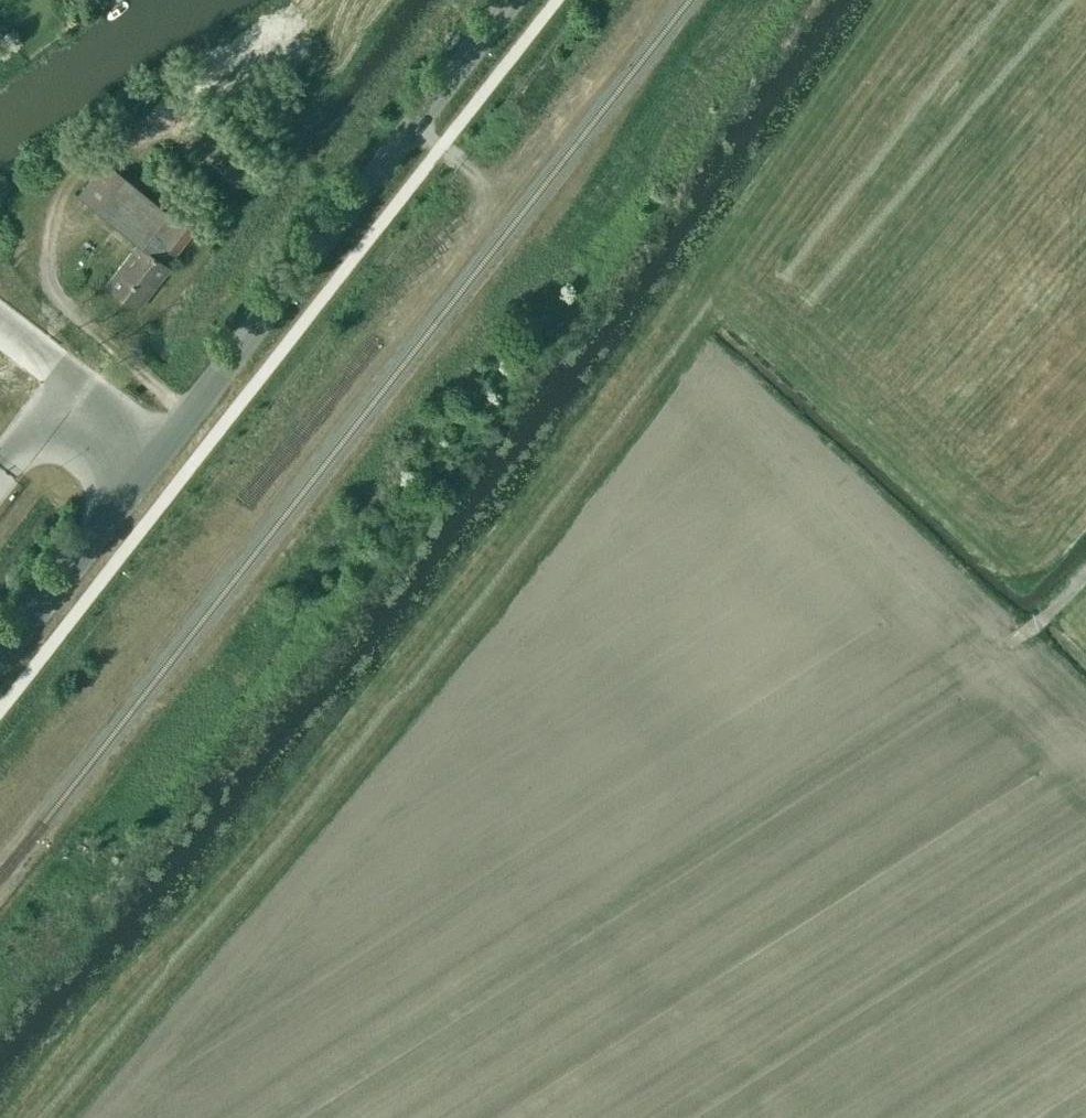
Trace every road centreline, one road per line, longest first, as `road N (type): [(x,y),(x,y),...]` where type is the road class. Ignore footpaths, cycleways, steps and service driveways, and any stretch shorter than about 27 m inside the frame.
road 1 (tertiary): [(0,652),(511,0)]

